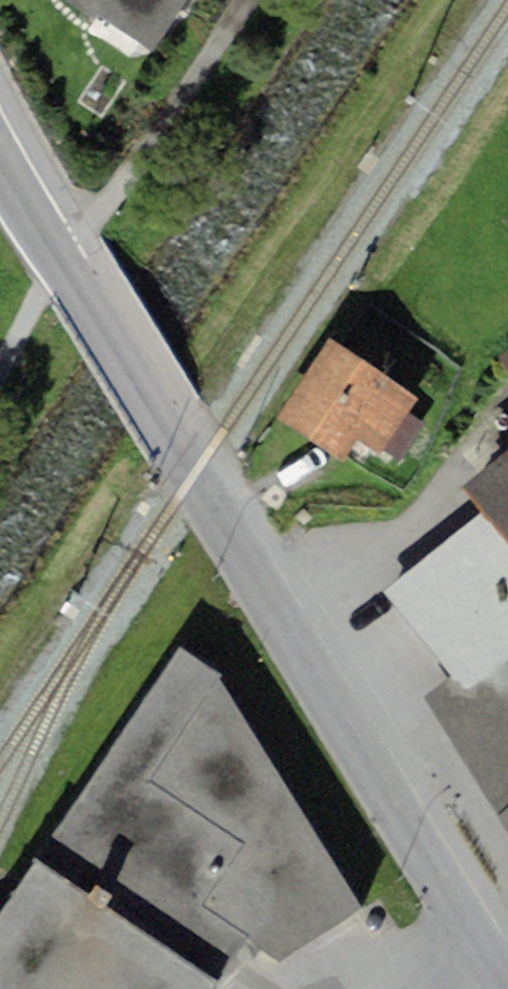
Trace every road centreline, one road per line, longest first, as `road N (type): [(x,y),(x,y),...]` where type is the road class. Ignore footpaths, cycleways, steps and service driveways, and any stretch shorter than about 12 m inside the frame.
road 1 (tertiary): [(498,980),(0,152)]

